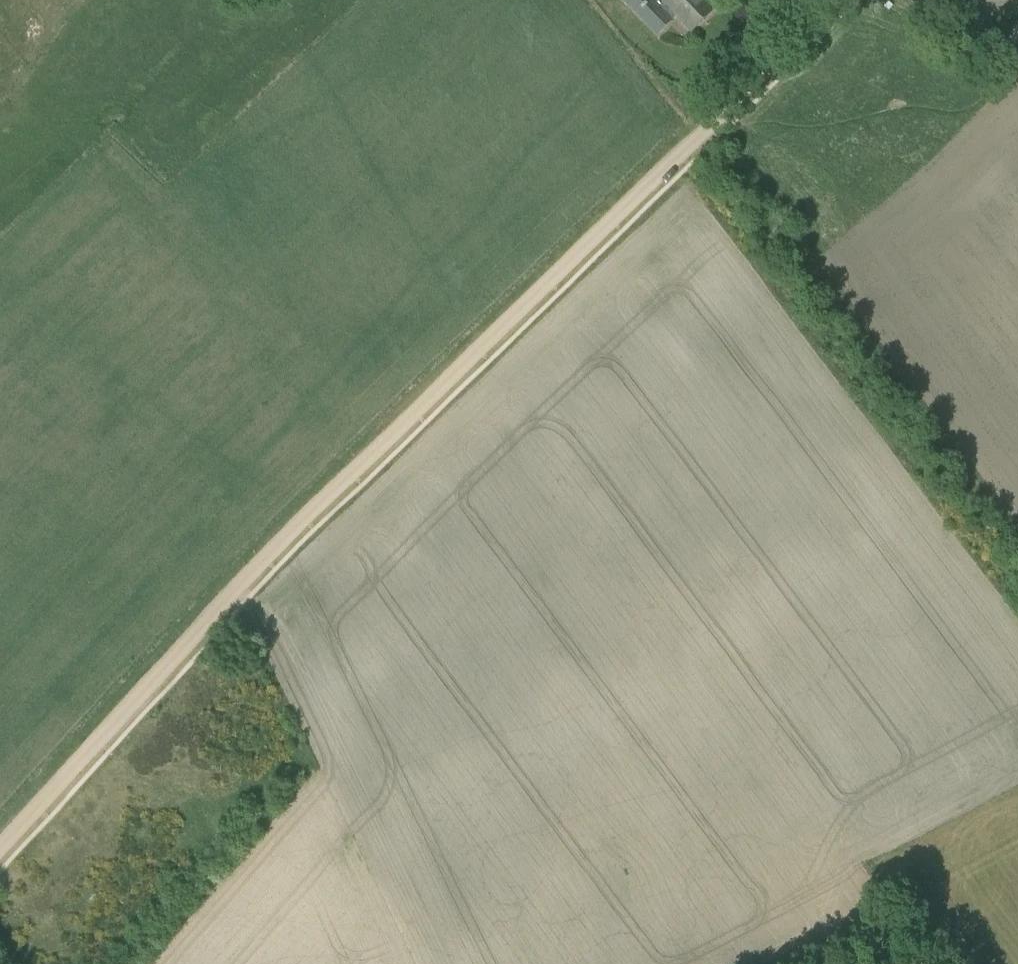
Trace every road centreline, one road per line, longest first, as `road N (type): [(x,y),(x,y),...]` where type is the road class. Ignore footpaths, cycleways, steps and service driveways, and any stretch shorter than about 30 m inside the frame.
road 1 (track): [(769,77),(265,561),(0,855)]

